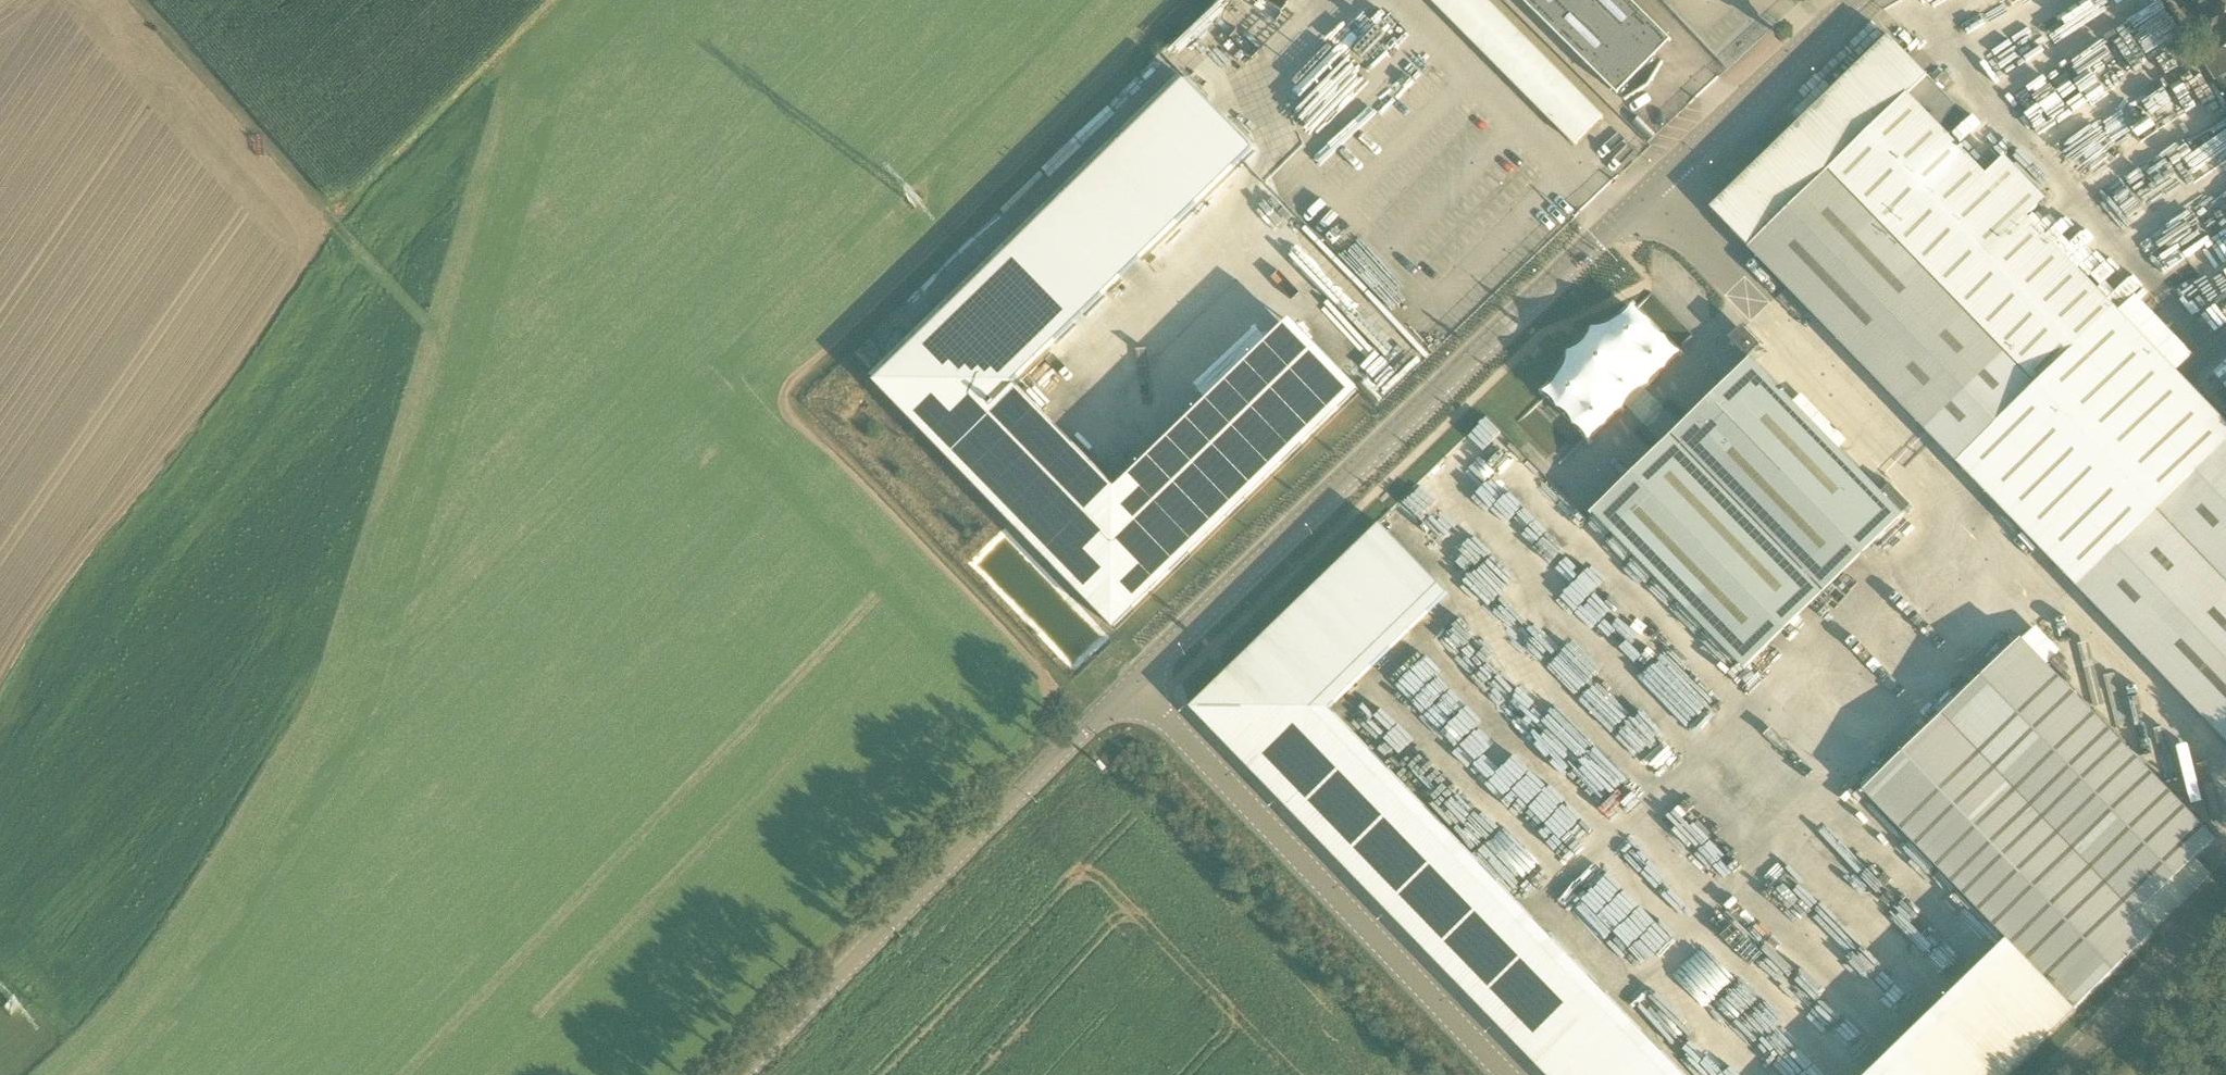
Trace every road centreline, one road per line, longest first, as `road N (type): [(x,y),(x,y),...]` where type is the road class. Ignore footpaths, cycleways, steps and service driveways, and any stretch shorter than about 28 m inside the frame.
road 1 (unclassified): [(2225,787),(1641,206)]
road 2 (tertiary): [(1133,683),(1641,206)]
road 3 (tertiary): [(742,1074),(1133,683)]
road 4 (unclassified): [(1507,1074),(1133,683)]
road 5 (tertiary): [(1641,206),(1828,40),(1885,0)]
road 6 (unclassified): [(2063,1074),(2225,902)]

